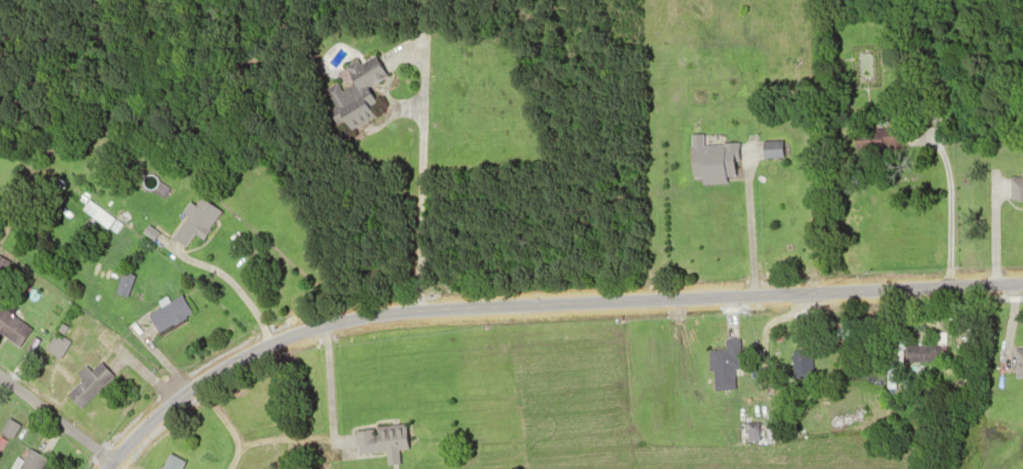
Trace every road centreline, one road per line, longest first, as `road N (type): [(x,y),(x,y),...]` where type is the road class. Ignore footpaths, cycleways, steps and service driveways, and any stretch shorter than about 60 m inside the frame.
road 1 (residential): [(104,468),(164,405),(249,350),(325,324),(420,310),(1022,285)]
road 2 (residential): [(0,381),(109,462)]

